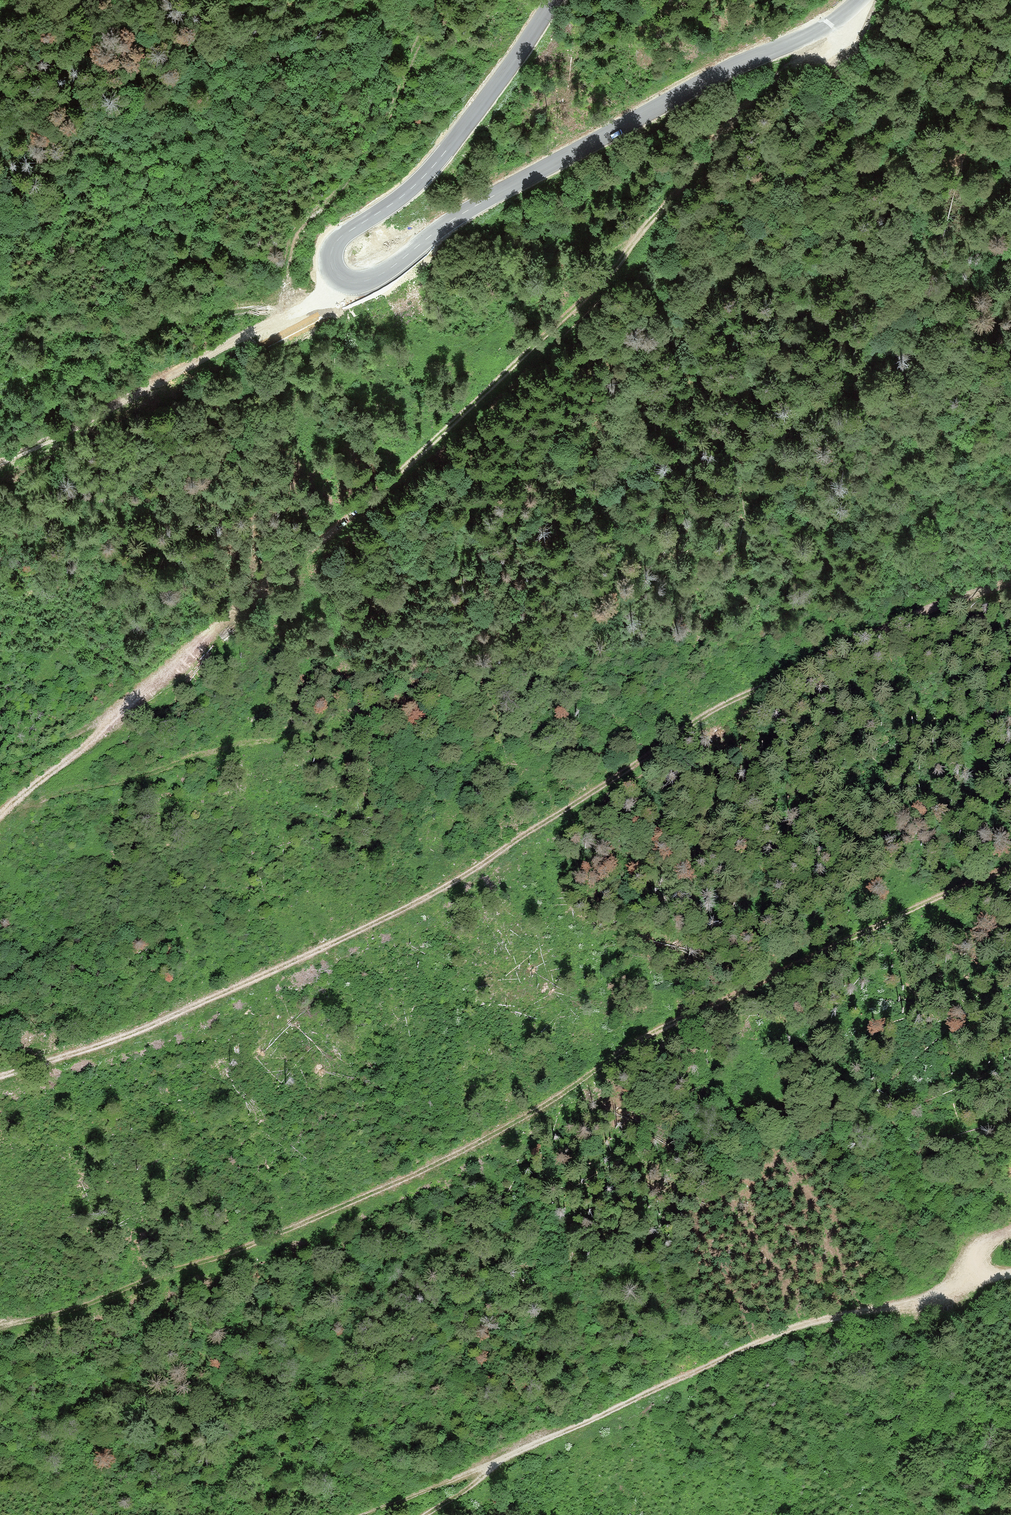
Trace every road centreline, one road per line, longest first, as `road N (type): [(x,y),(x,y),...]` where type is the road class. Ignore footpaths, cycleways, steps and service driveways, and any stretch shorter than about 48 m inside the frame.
road 1 (track): [(0,808),(273,580),(373,511),(567,324),(644,227),(849,13)]
road 2 (track): [(0,1080),(127,1037),(405,910),(728,707),(903,620),(1010,583)]
road 3 (track): [(1010,870),(935,897),(657,1033),(528,1119),(362,1201),(0,1330)]
road 4 (tertiary): [(548,0),(449,142),(405,192),(339,235),(328,250),(337,279),(372,280),(478,203),(710,79),(826,28),(862,0)]
road 5 (track): [(429,1514),(522,1450),(731,1354),(806,1323),(966,1286)]
road 6 (track): [(0,461),(304,306),(337,279)]
road 7 (track): [(510,1457),(368,1514)]

